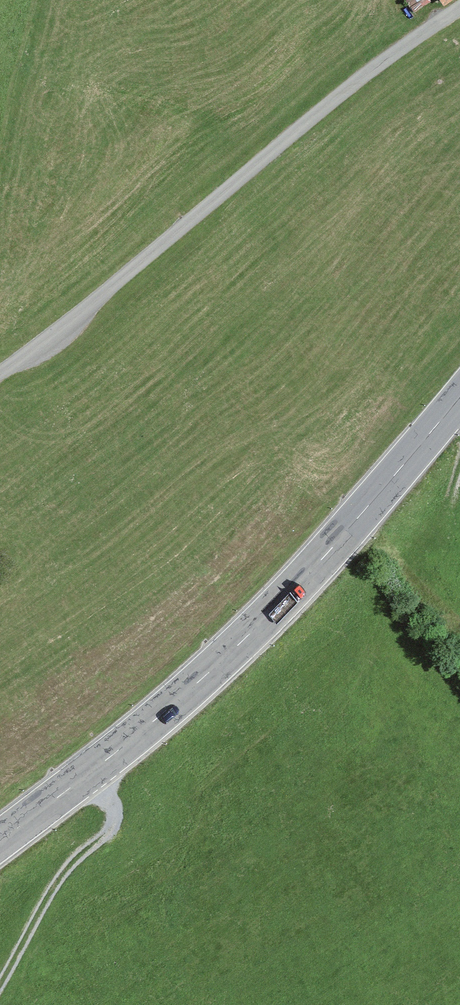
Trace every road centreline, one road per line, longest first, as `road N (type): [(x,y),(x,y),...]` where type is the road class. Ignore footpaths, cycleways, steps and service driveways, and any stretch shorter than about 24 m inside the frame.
road 1 (primary): [(459,397),(244,639),(111,759),(0,842)]
road 2 (unclassified): [(0,372),(395,51),(459,9)]
road 3 (track): [(87,778),(114,810),(103,842),(62,876),(0,988)]

